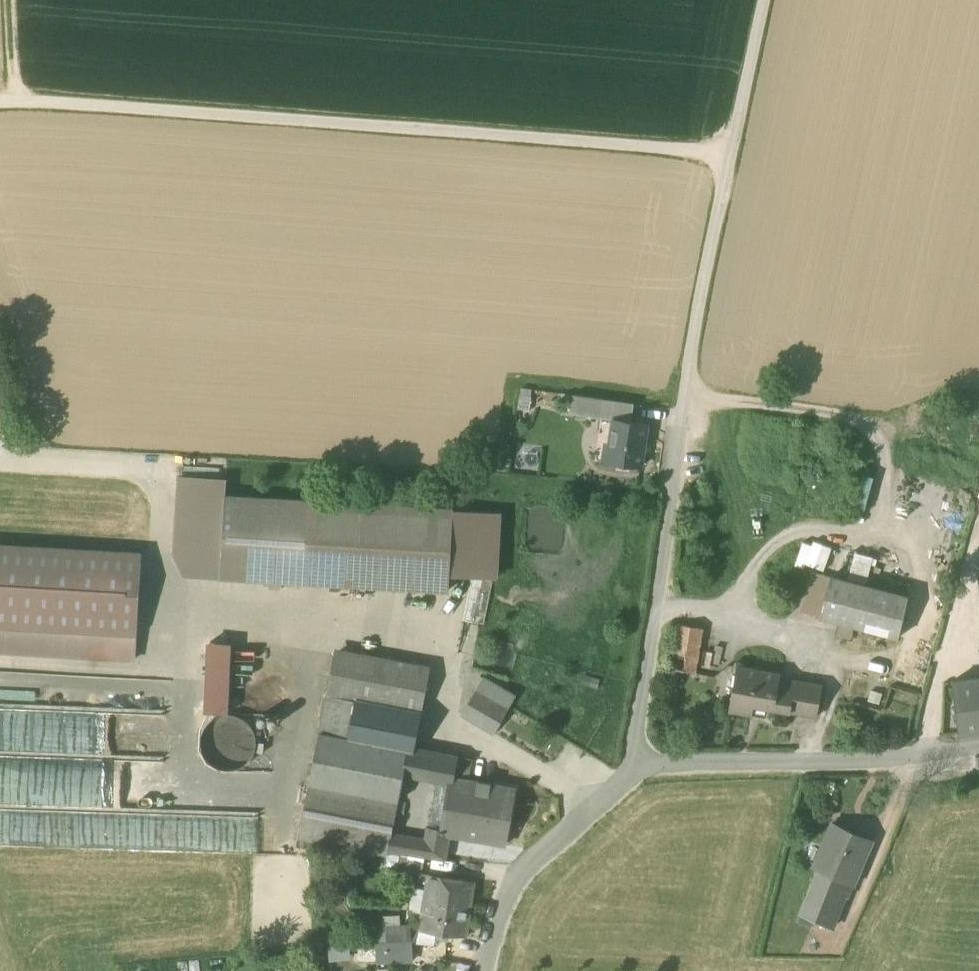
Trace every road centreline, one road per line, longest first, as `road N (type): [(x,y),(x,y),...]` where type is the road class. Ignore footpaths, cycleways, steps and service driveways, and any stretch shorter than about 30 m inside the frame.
road 1 (track): [(729,154),(0,103)]
road 2 (unclassified): [(484,970),(501,899),(633,769),(876,762),(978,747)]
road 3 (track): [(699,297),(763,0)]

